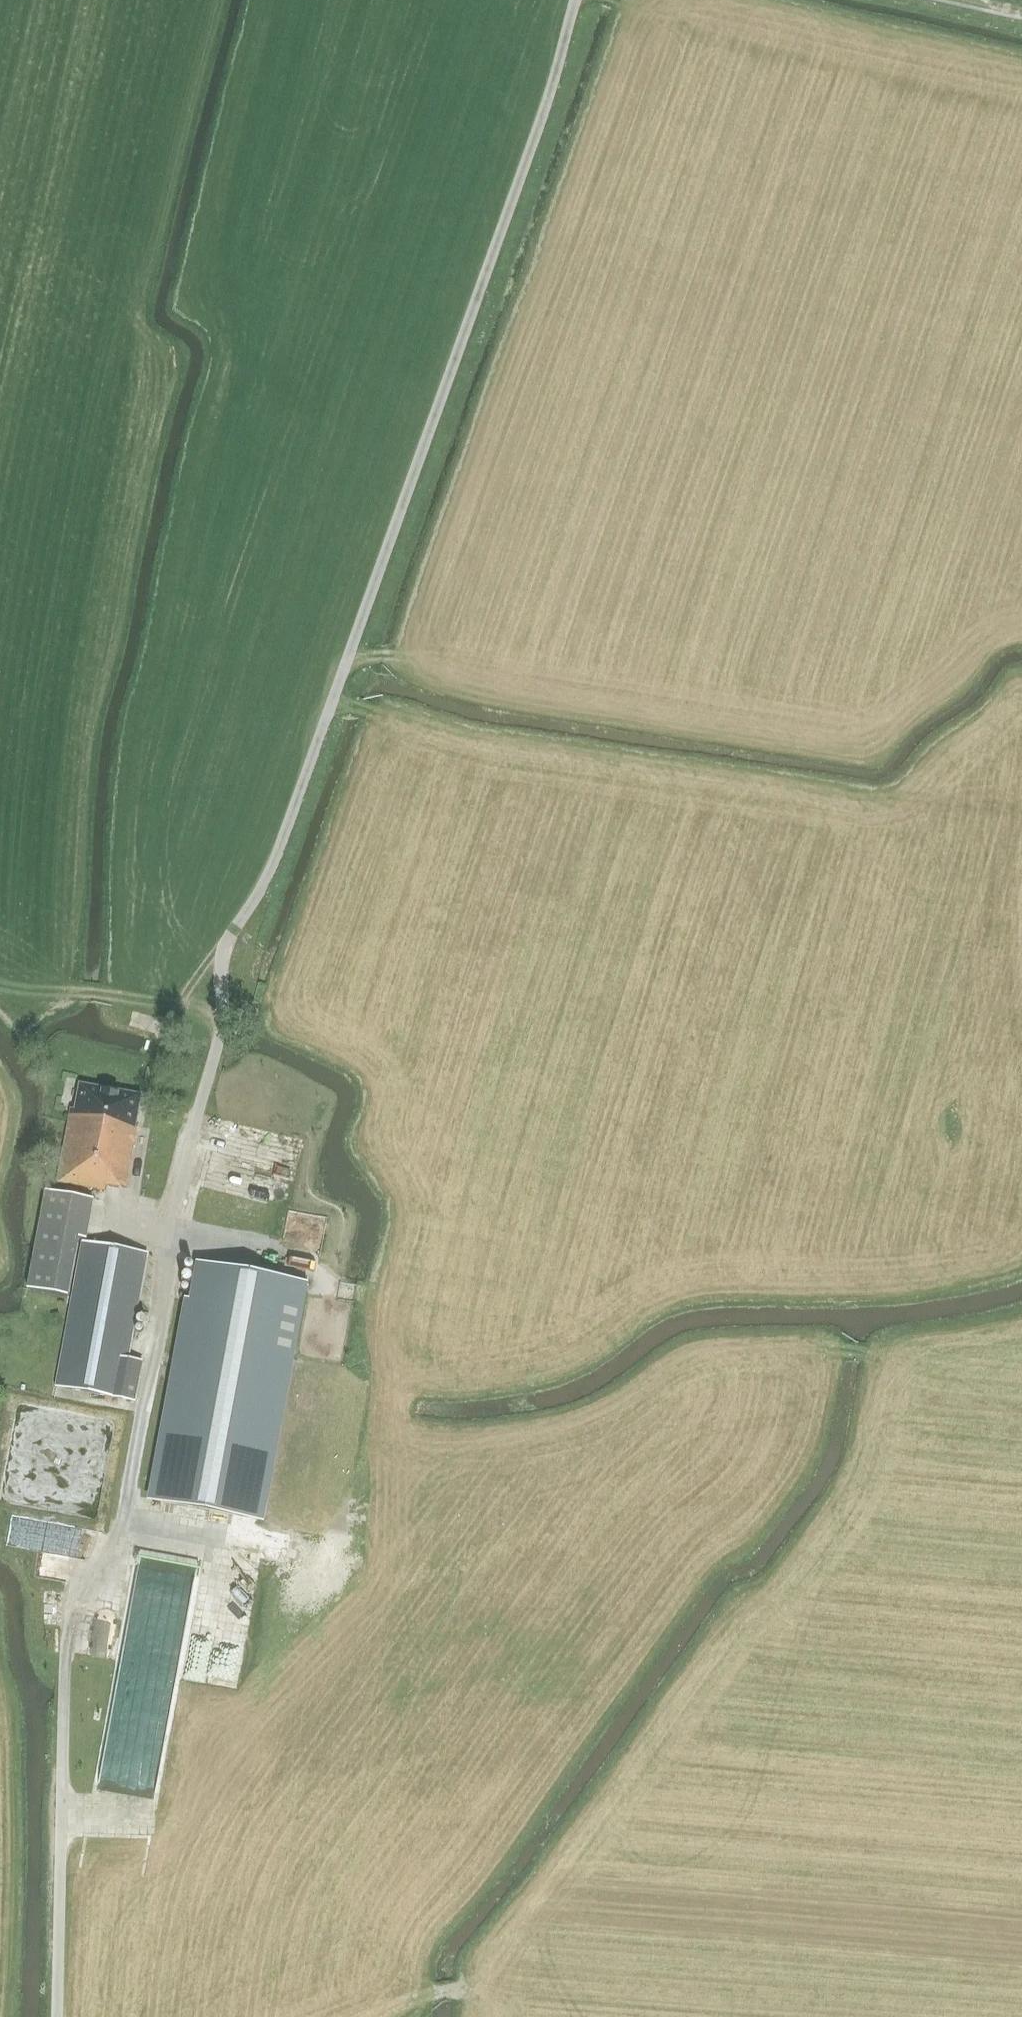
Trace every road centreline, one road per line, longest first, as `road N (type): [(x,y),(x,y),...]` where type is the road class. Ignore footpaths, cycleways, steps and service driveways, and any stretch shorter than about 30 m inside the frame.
road 1 (track): [(113,1542),(86,1565),(64,1650),(57,2016)]

